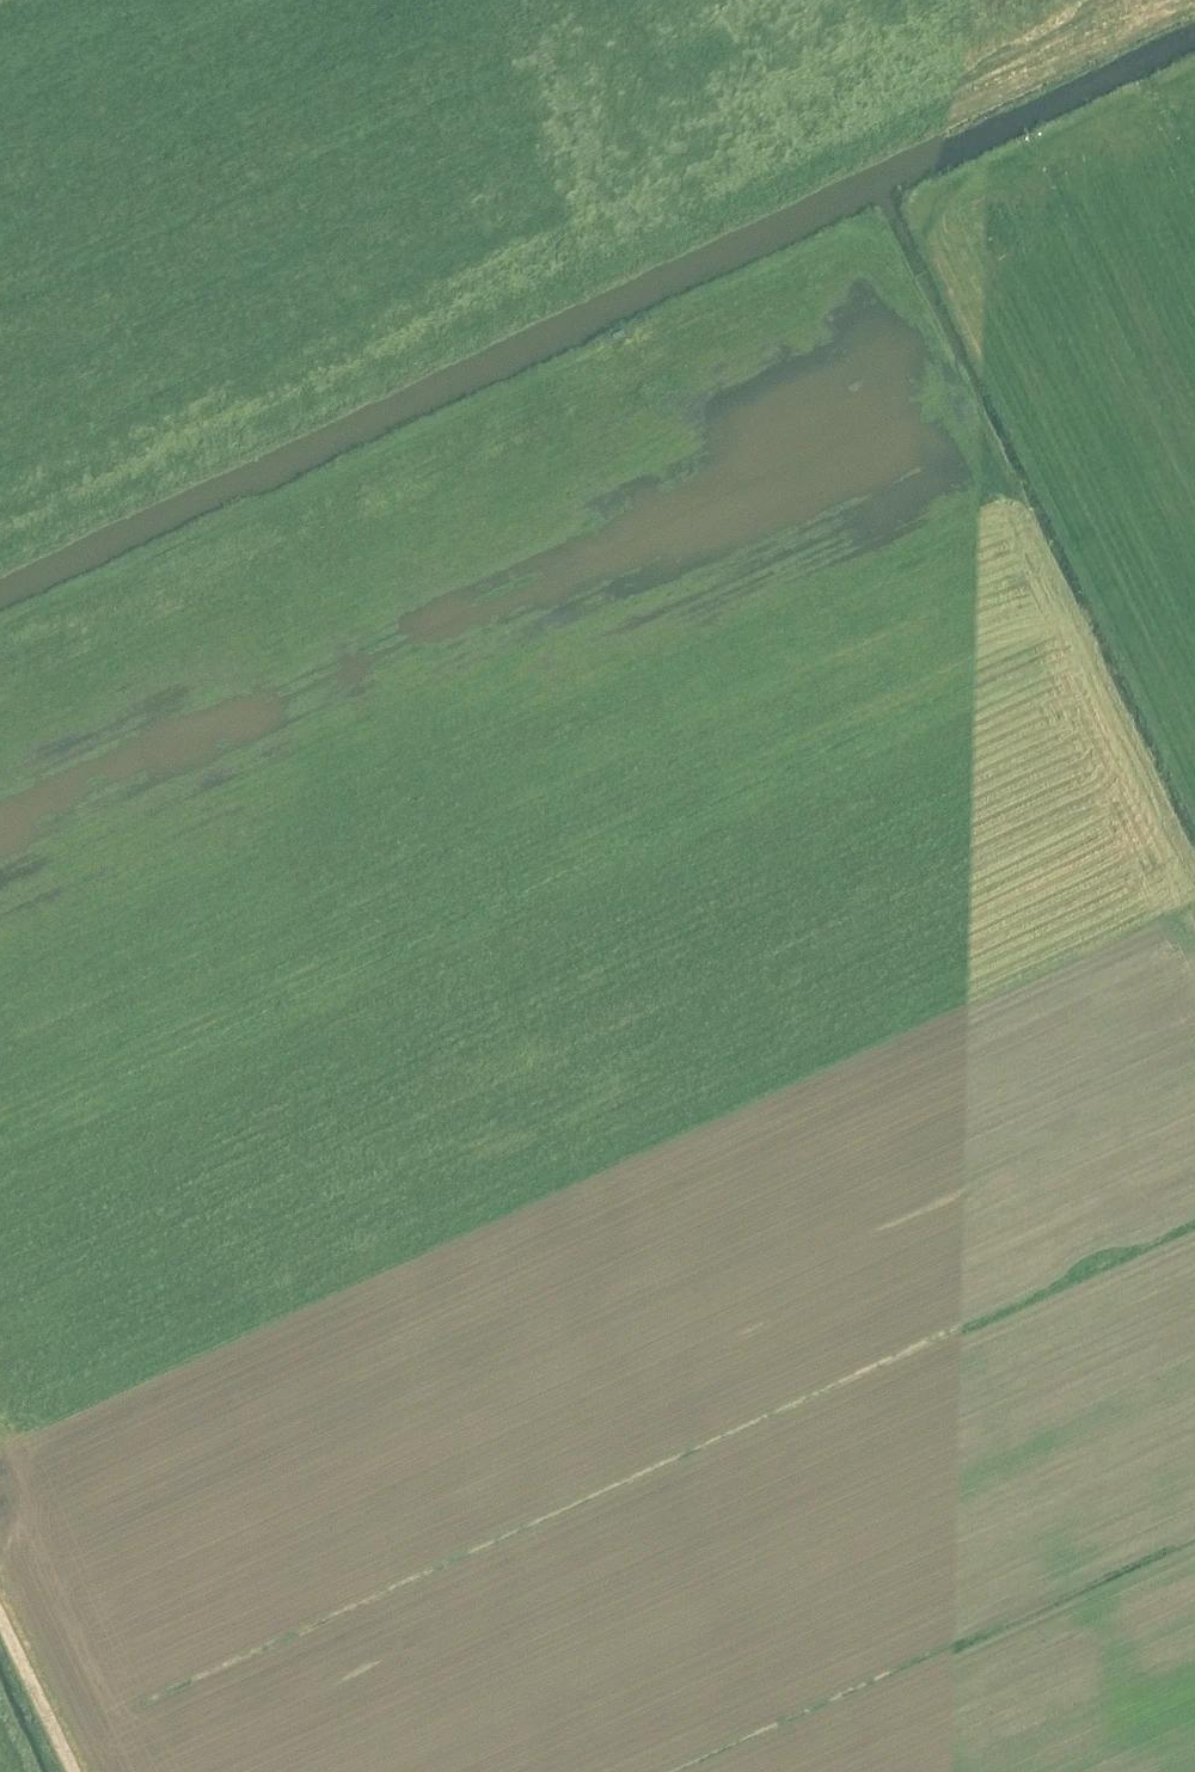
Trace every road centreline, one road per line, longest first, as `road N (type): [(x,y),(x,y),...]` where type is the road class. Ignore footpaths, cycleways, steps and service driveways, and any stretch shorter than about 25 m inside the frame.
road 1 (track): [(80,1771),(0,1604)]

